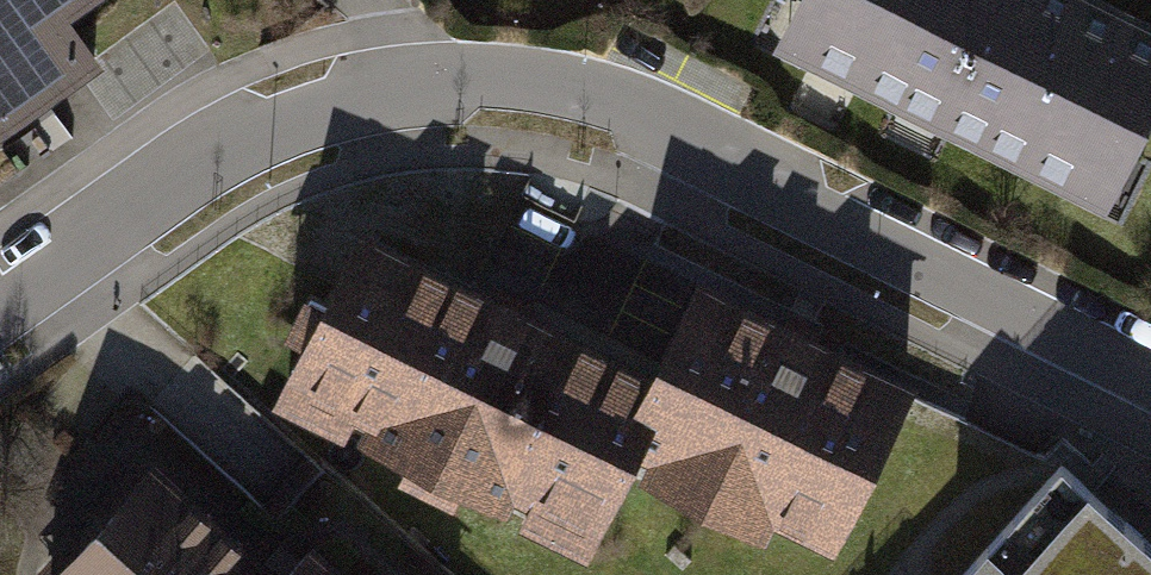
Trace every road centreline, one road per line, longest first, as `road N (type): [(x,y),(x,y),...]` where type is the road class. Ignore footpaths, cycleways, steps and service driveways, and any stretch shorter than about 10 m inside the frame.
road 1 (residential): [(1150,374),(934,256),(654,135),(541,94),(416,100)]
road 2 (residential): [(416,100),(205,164),(0,321)]

